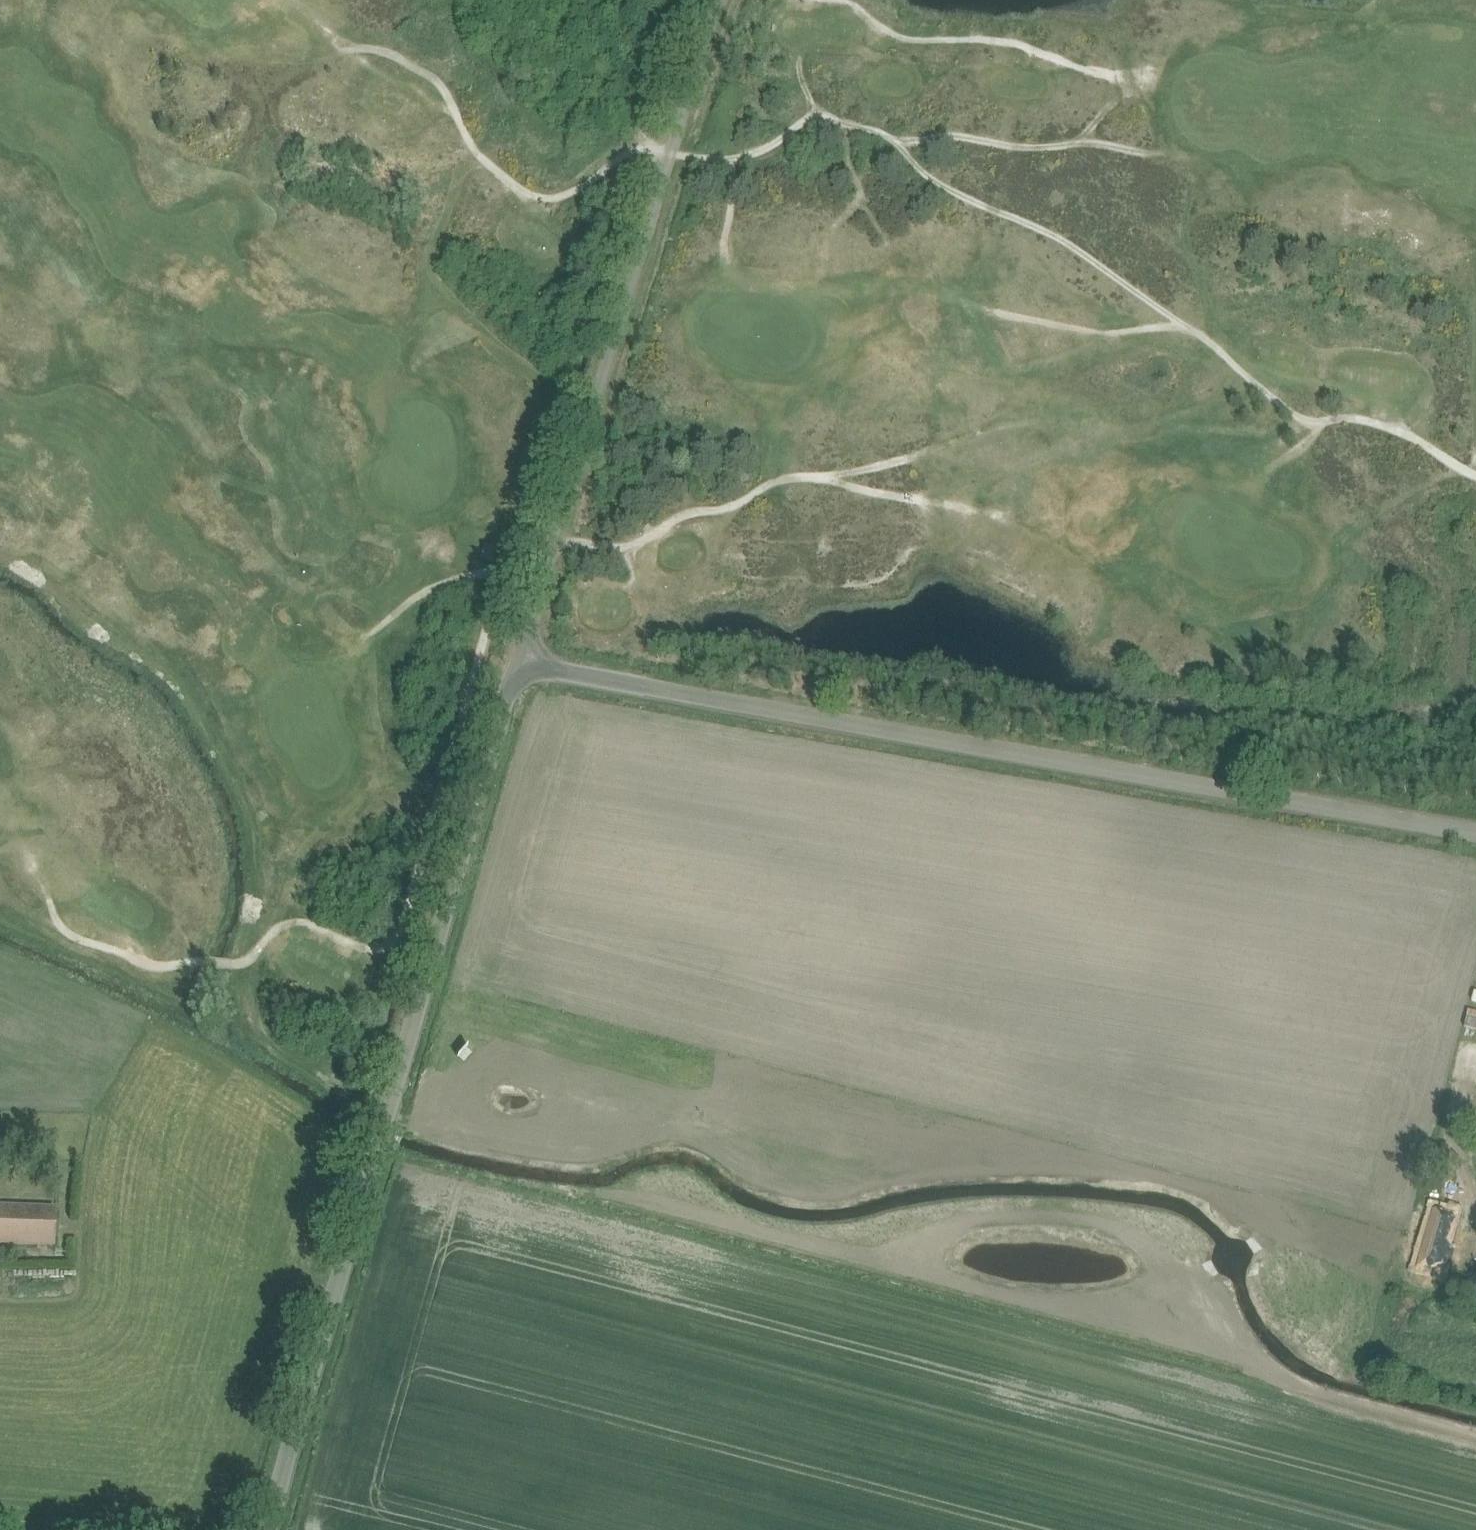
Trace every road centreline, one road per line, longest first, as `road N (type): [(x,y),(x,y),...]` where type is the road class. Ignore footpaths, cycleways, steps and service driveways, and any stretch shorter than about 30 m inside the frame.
road 1 (unclassified): [(1475,830),(515,664)]
road 2 (unclassified): [(266,1529),(515,664)]
road 3 (unclassified): [(515,664),(711,0)]

